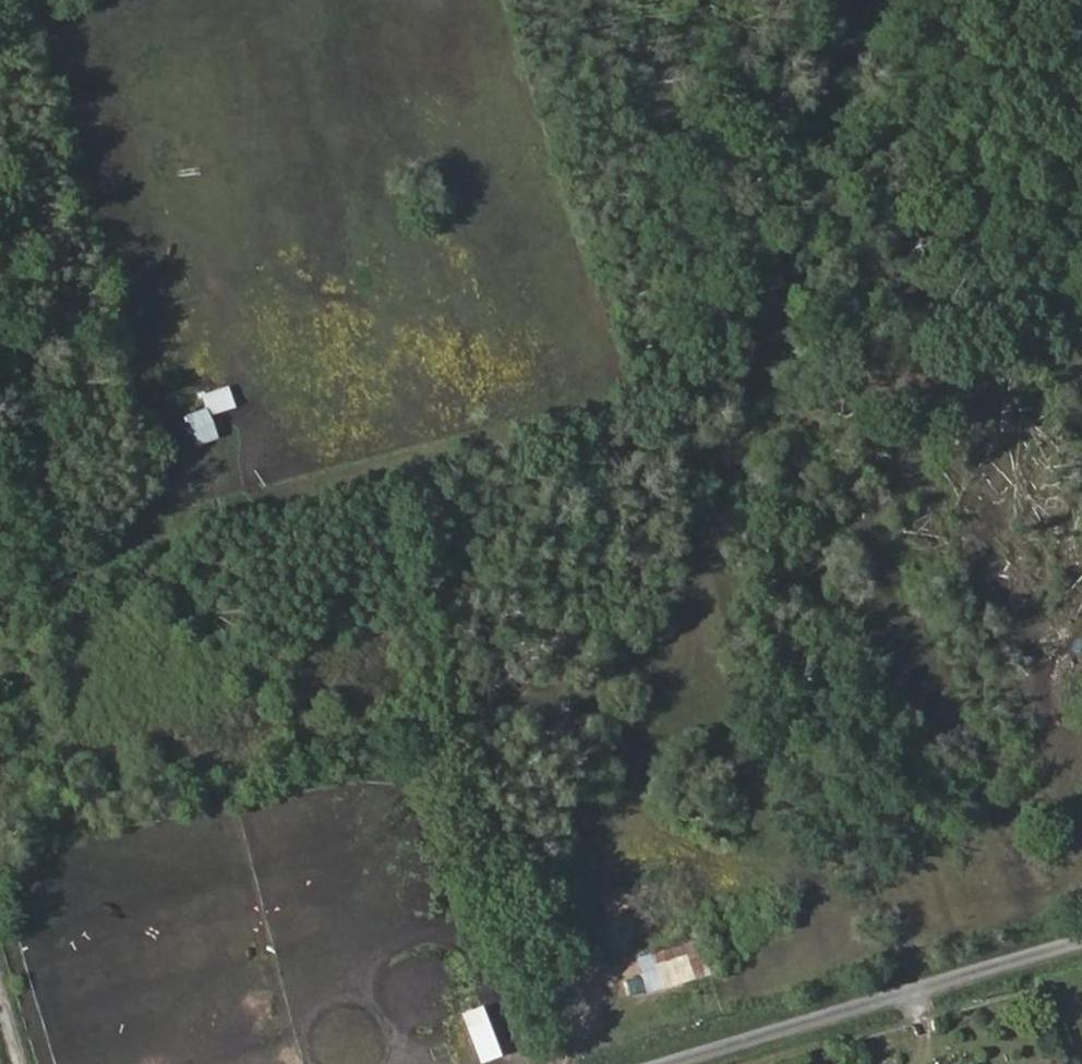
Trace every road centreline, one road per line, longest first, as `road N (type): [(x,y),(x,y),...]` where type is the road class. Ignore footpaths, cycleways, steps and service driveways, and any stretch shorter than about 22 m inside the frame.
road 1 (residential): [(673,1063),(1081,942)]

